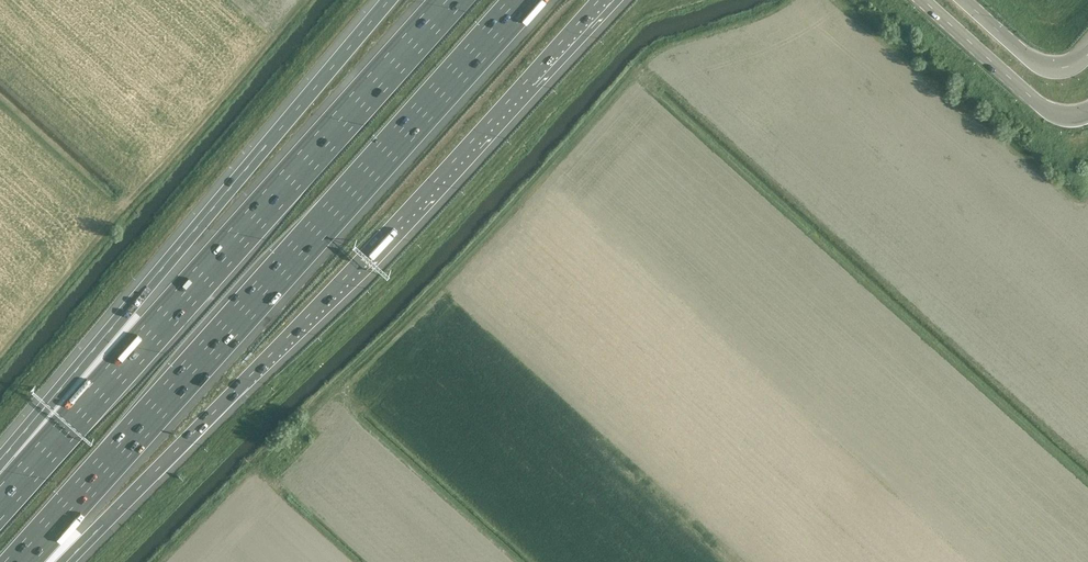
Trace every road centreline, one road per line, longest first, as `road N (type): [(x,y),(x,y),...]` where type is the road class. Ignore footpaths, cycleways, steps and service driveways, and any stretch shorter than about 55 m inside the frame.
road 1 (motorway): [(58,561),(397,223),(598,0)]
road 2 (motorway): [(19,561),(527,0)]
road 3 (motorway): [(445,0),(1,504)]
road 4 (motorway): [(386,0),(129,308),(1,504)]
road 5 (motorway): [(924,0),(1043,107),(1087,112)]
road 6 (motorway): [(1087,53),(1067,67),(1037,64),(964,0)]

